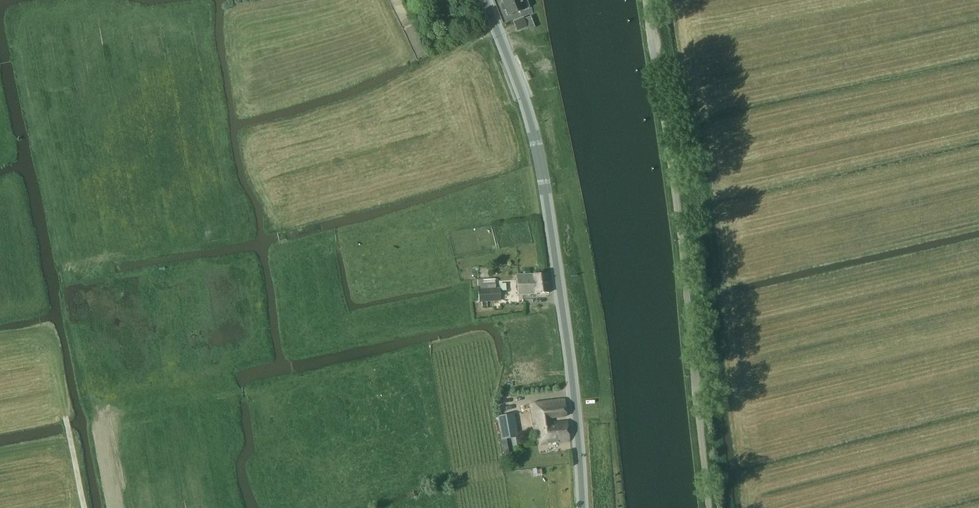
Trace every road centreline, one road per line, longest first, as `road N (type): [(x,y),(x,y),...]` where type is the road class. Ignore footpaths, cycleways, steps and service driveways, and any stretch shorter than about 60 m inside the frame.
road 1 (secondary): [(581,507),(546,190),(485,0)]
road 2 (unclassified): [(708,507),(680,231),(645,0)]

